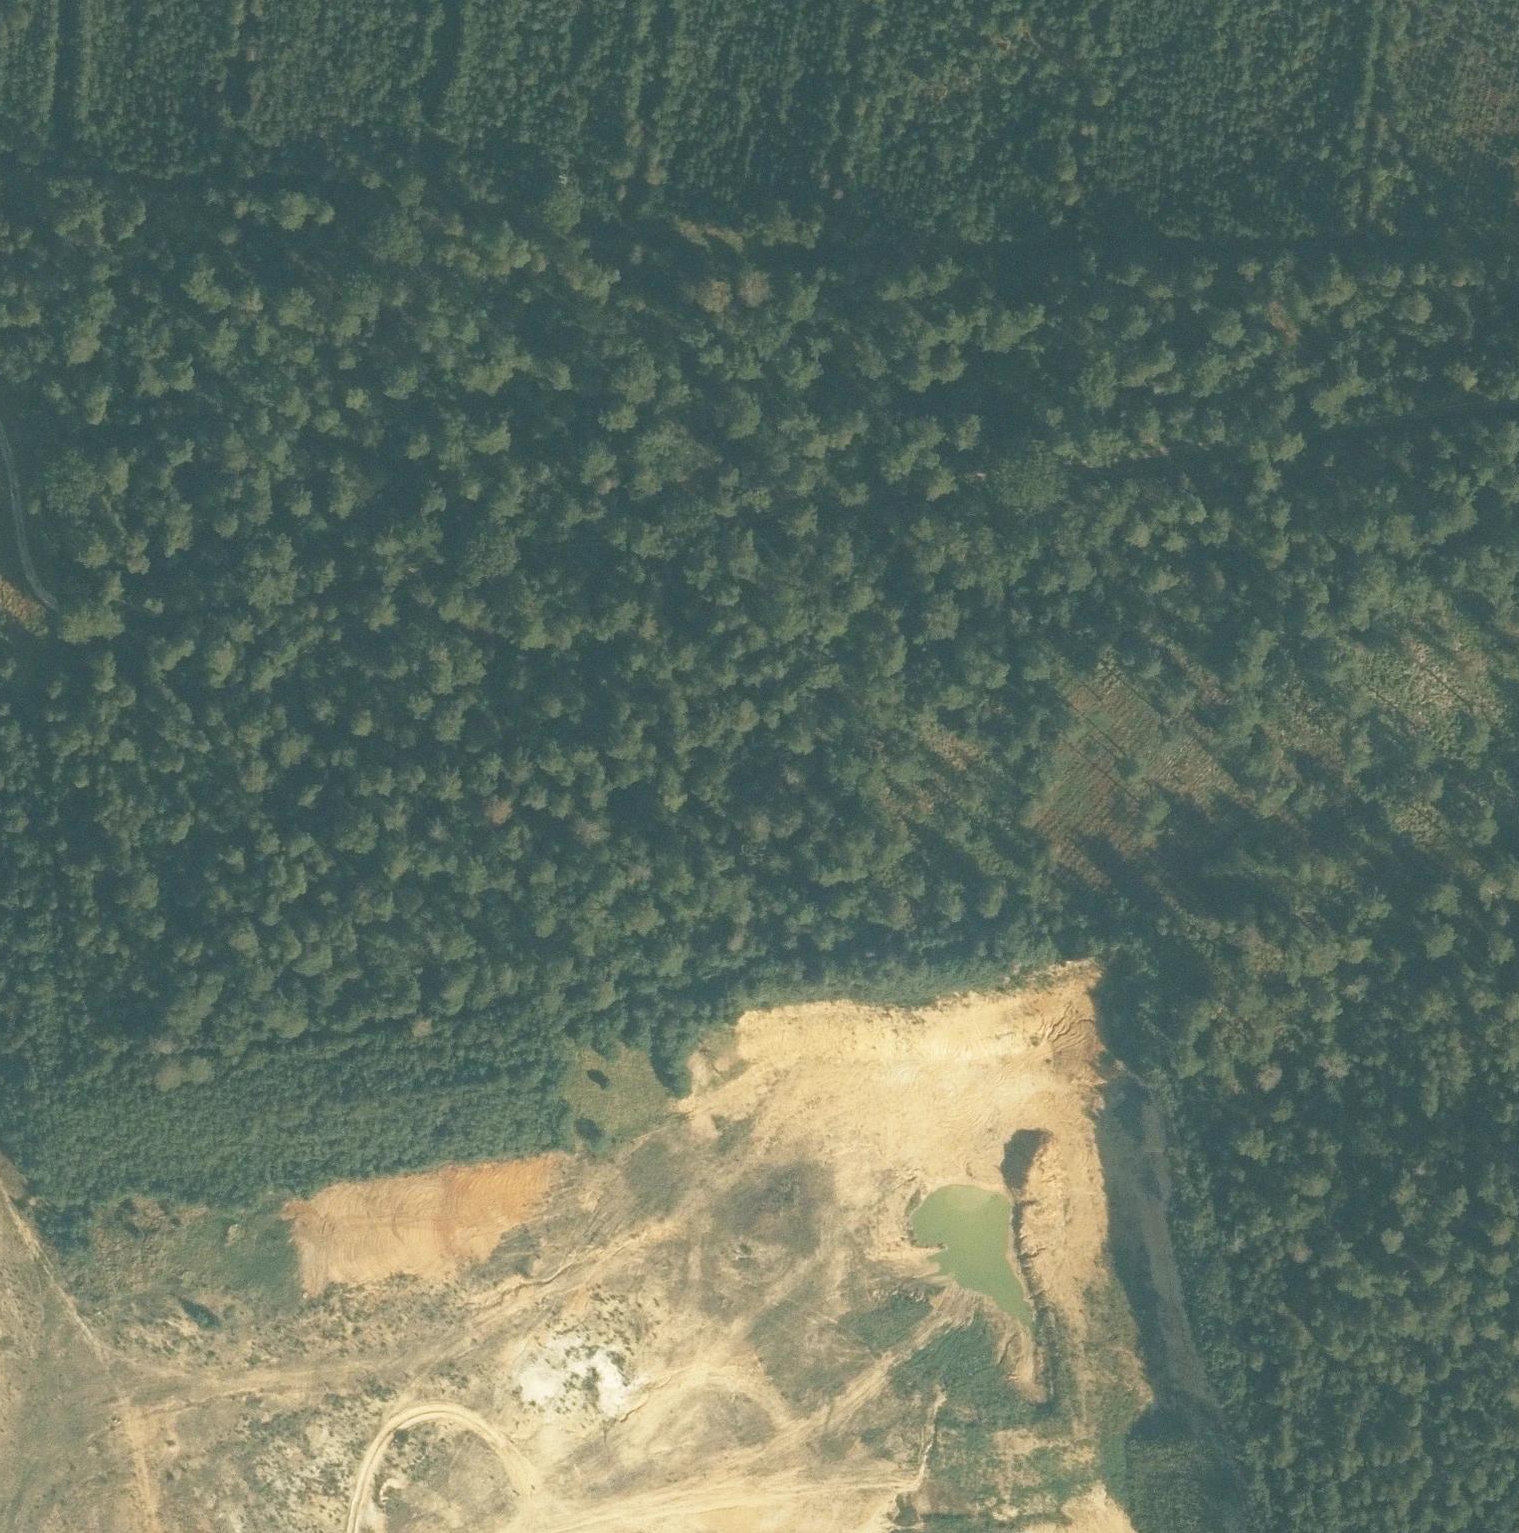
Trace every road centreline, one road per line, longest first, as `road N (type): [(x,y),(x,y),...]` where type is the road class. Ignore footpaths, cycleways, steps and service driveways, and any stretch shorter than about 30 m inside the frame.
road 1 (track): [(1518,391),(84,600),(56,590),(29,563),(0,422)]

